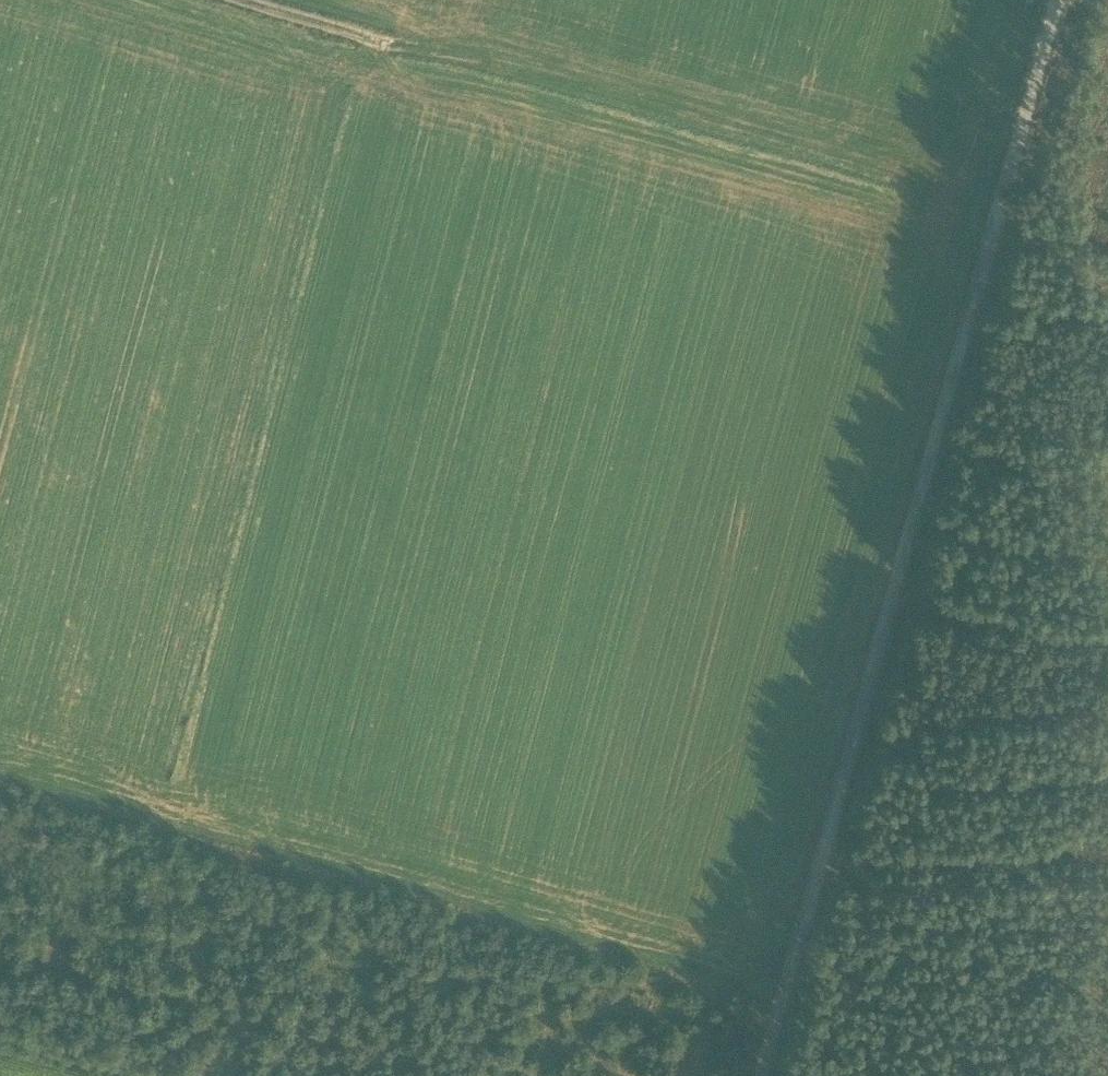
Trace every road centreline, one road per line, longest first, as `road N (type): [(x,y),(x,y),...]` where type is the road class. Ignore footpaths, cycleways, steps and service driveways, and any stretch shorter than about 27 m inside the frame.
road 1 (track): [(1056,0),(762,1075)]

